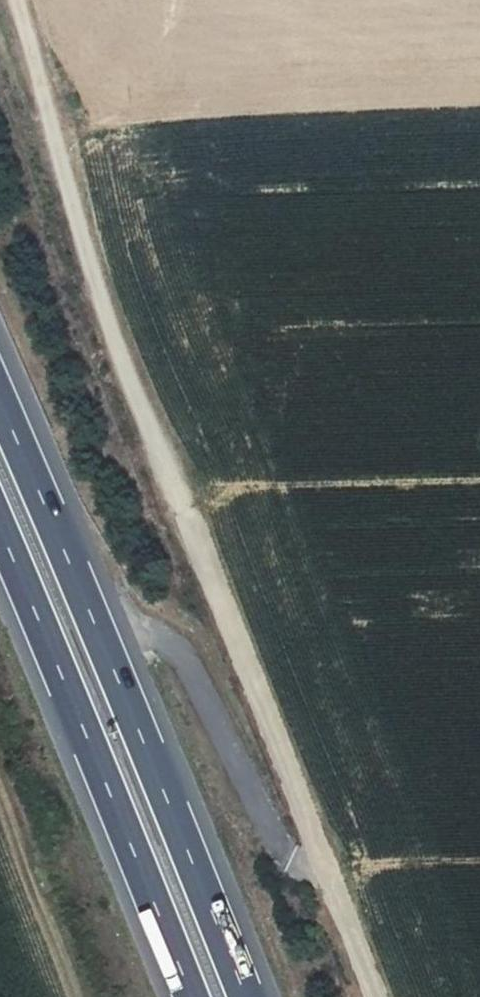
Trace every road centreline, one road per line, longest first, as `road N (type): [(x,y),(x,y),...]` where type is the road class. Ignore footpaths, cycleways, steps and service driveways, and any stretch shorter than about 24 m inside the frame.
road 1 (motorway): [(247,996),(0,400)]
road 2 (track): [(16,0),(102,301),(185,511)]
road 3 (unclassified): [(185,511),(376,996)]
road 4 (motorway): [(0,534),(190,996)]

